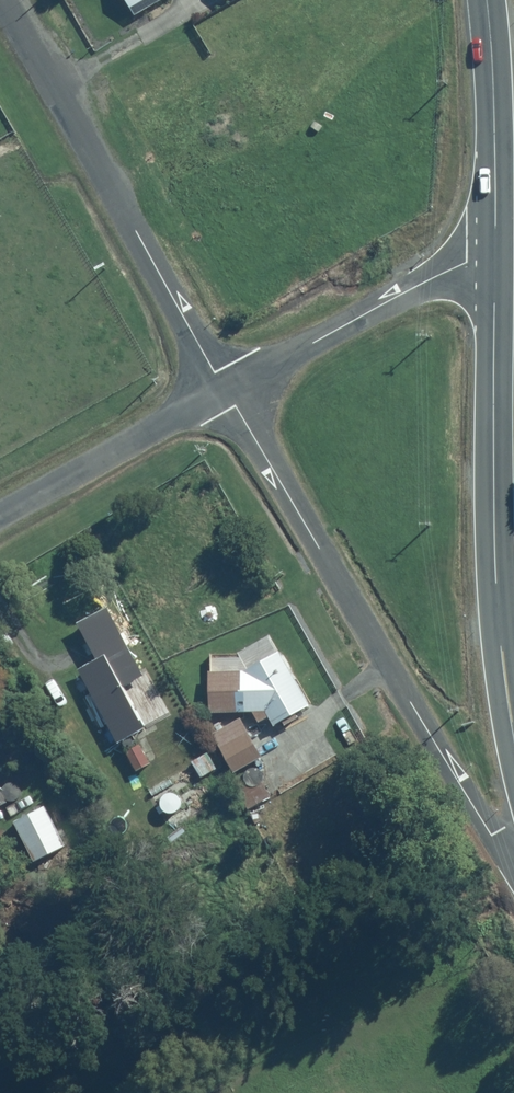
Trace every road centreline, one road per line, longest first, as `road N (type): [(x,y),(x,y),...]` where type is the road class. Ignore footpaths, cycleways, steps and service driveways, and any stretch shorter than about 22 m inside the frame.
road 1 (residential): [(513,864),(227,390)]
road 2 (secondary): [(513,730),(494,491),(497,250)]
road 3 (residential): [(227,390),(1,0)]
road 4 (unclassified): [(497,250),(227,390)]
road 5 (unclassified): [(227,390),(0,518)]
road 6 (secondary): [(497,250),(490,0)]

